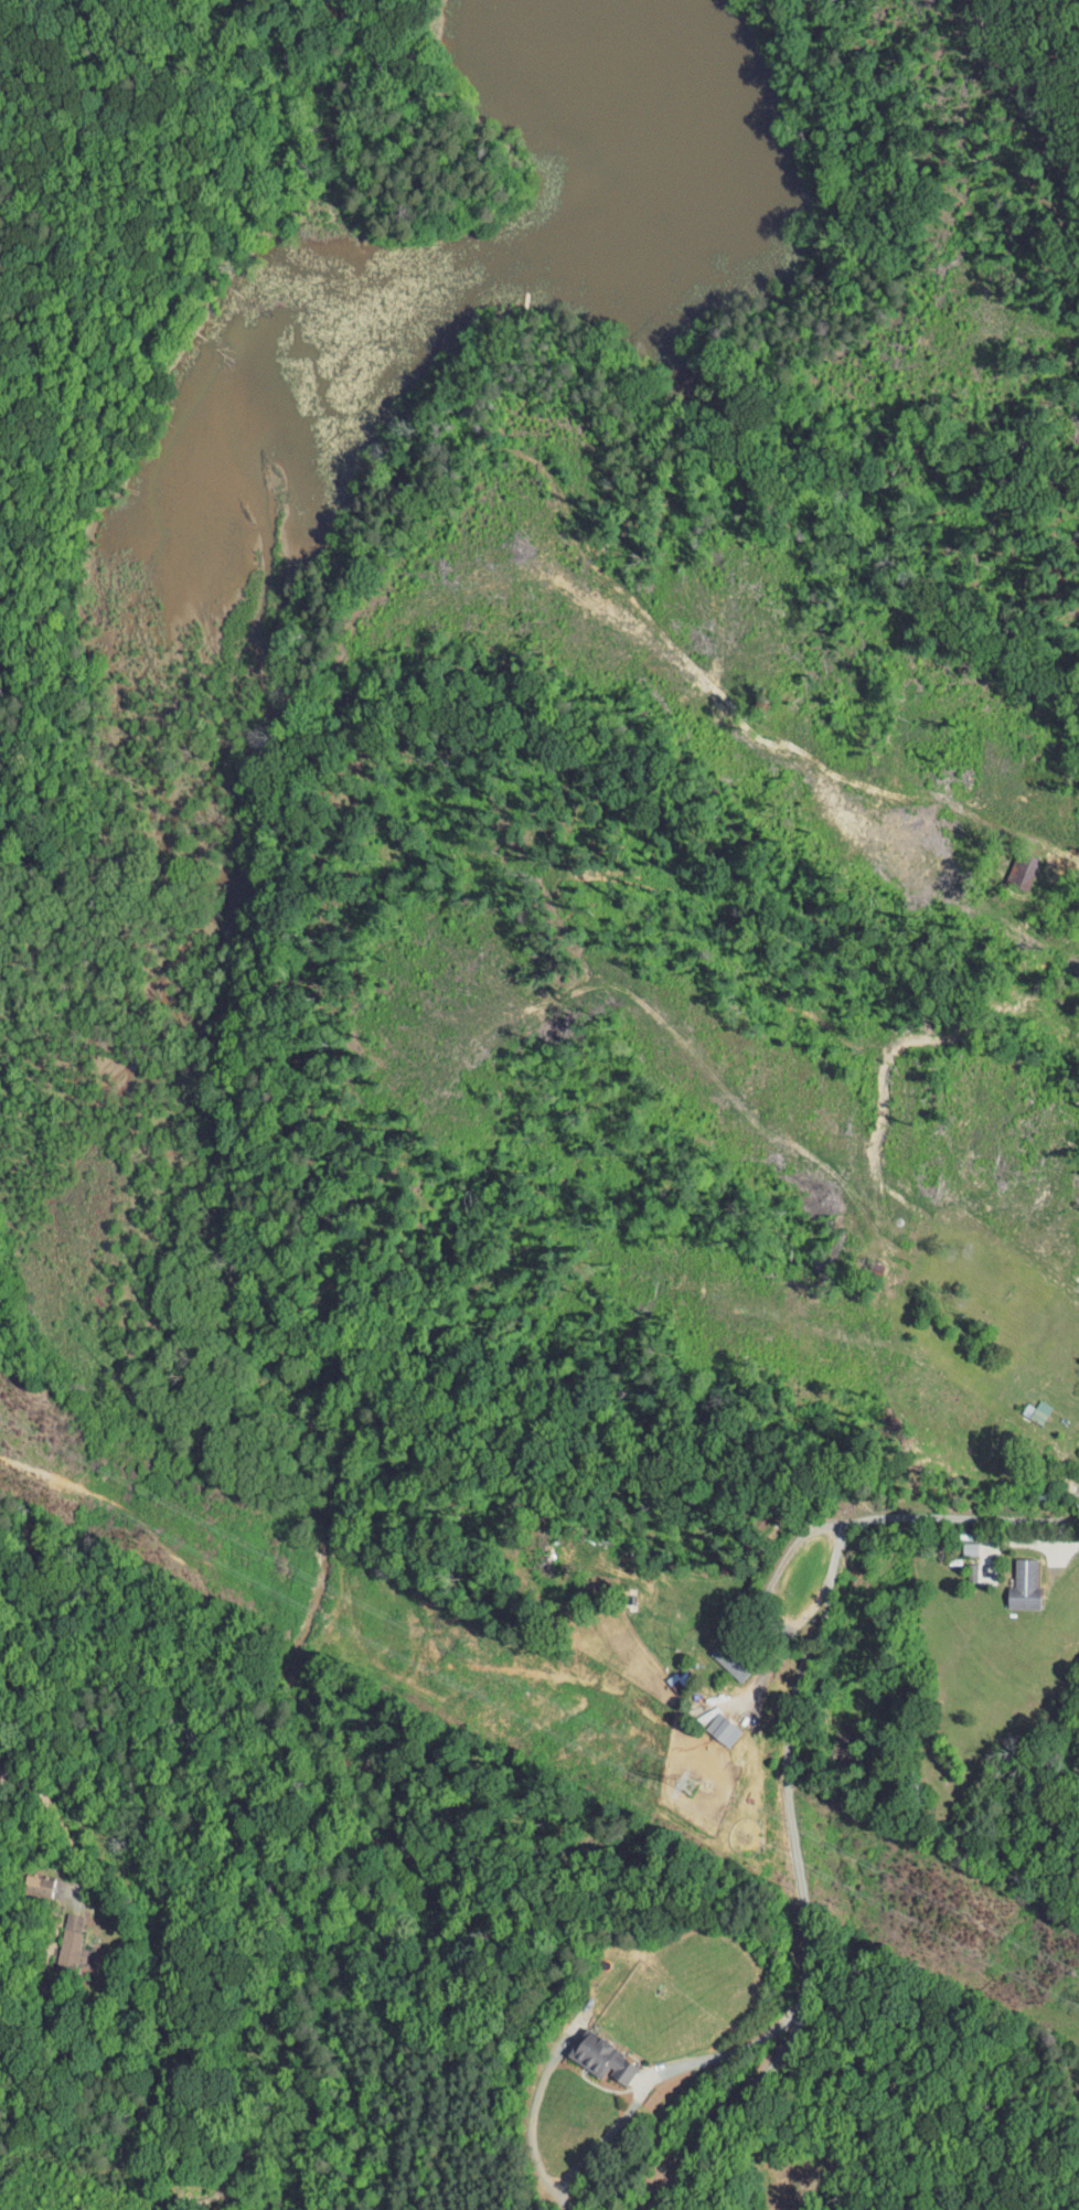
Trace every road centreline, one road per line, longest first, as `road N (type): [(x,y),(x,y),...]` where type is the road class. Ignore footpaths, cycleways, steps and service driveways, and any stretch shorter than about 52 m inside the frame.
road 1 (residential): [(1078,1515),(848,1520)]

